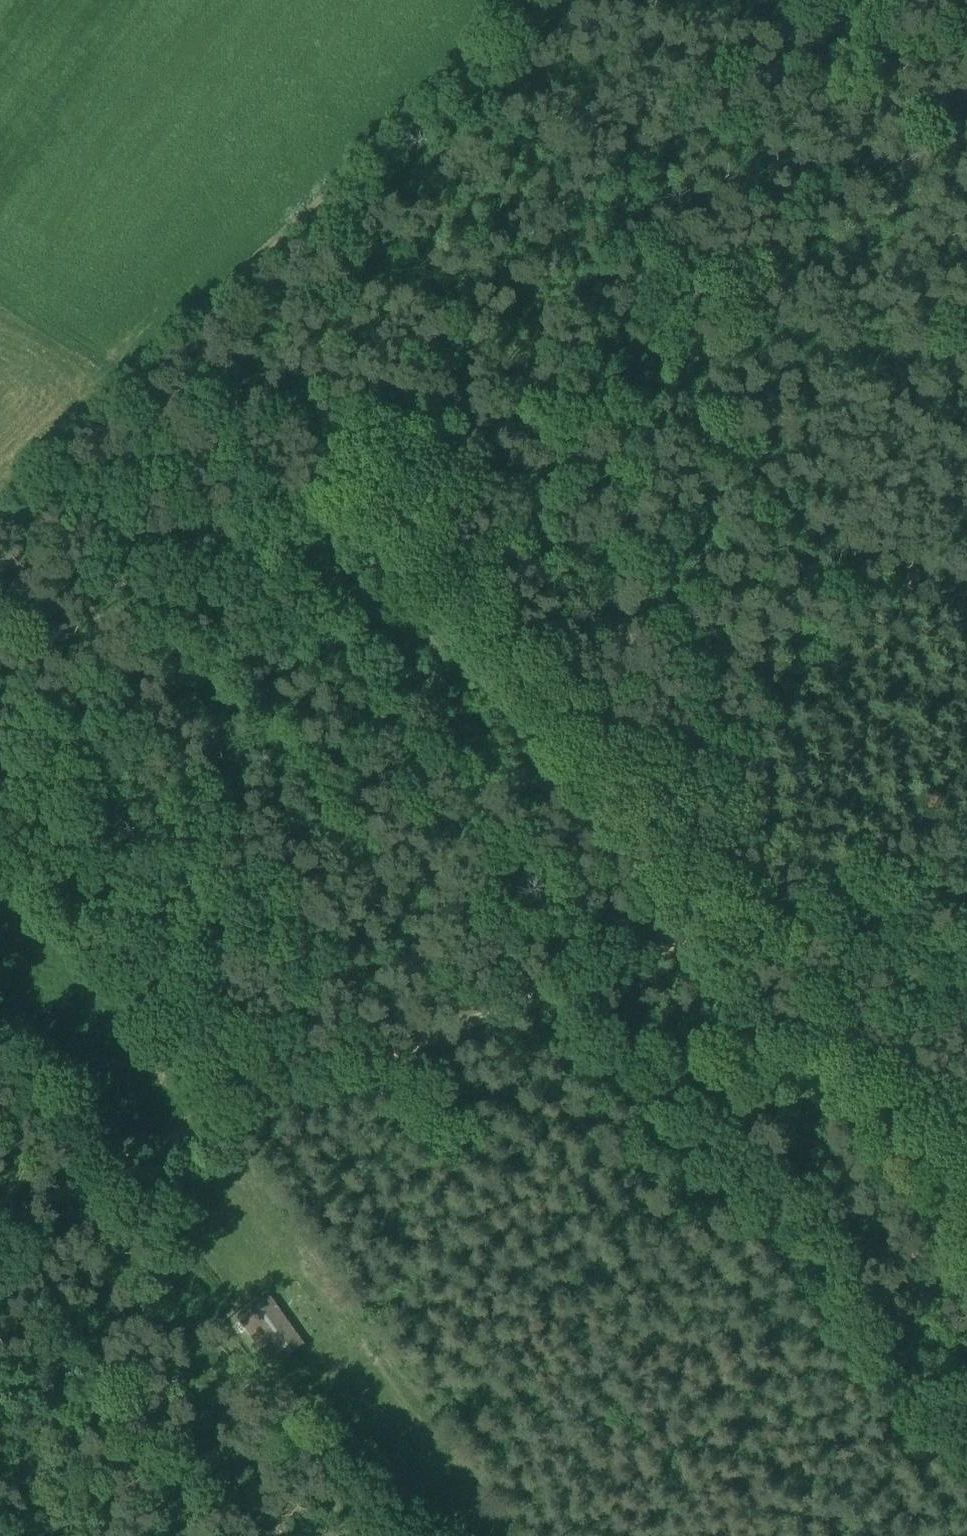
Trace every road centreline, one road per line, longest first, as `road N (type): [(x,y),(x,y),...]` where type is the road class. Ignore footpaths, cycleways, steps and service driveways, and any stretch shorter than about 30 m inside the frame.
road 1 (track): [(0,1227),(212,1118),(344,1075),(553,979),(628,958),(966,794)]
road 2 (track): [(966,92),(844,0)]

